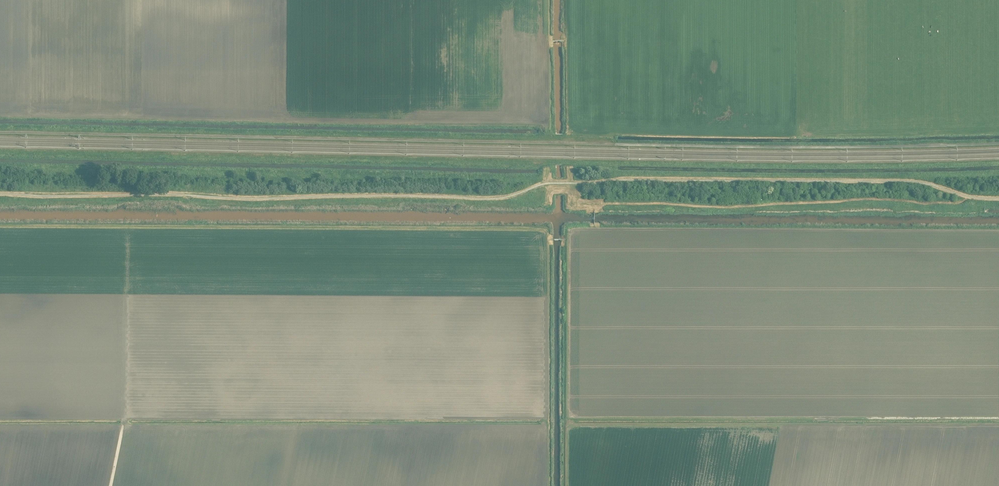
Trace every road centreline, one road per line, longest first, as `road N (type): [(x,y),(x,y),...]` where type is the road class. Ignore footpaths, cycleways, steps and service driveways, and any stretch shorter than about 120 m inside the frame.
road 1 (track): [(998,162),(0,151)]
road 2 (track): [(615,144),(0,132)]

